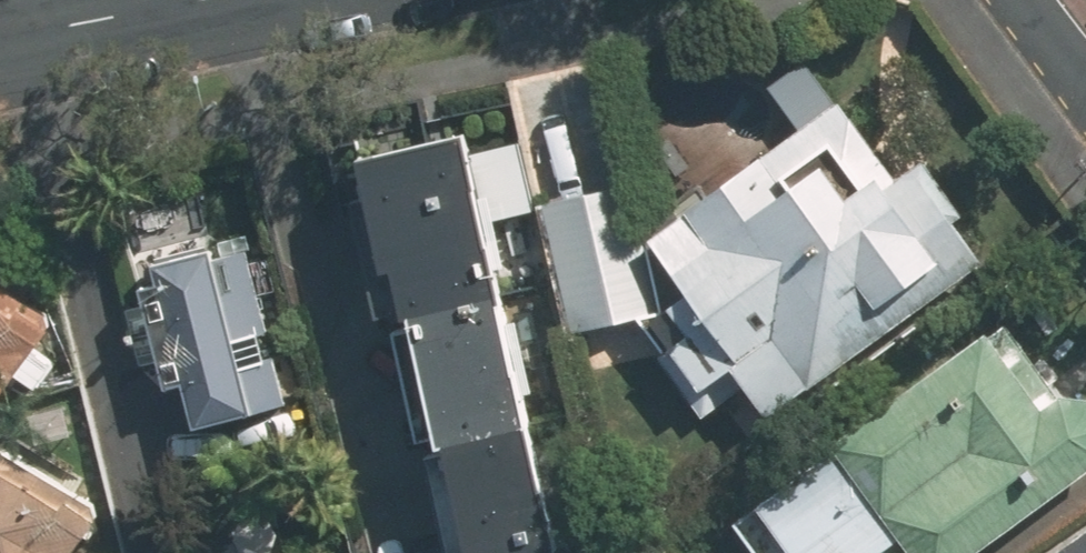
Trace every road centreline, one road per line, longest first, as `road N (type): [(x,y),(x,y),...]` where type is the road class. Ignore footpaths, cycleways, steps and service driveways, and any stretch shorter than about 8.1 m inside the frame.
road 1 (tertiary): [(150,0),(0,32)]

